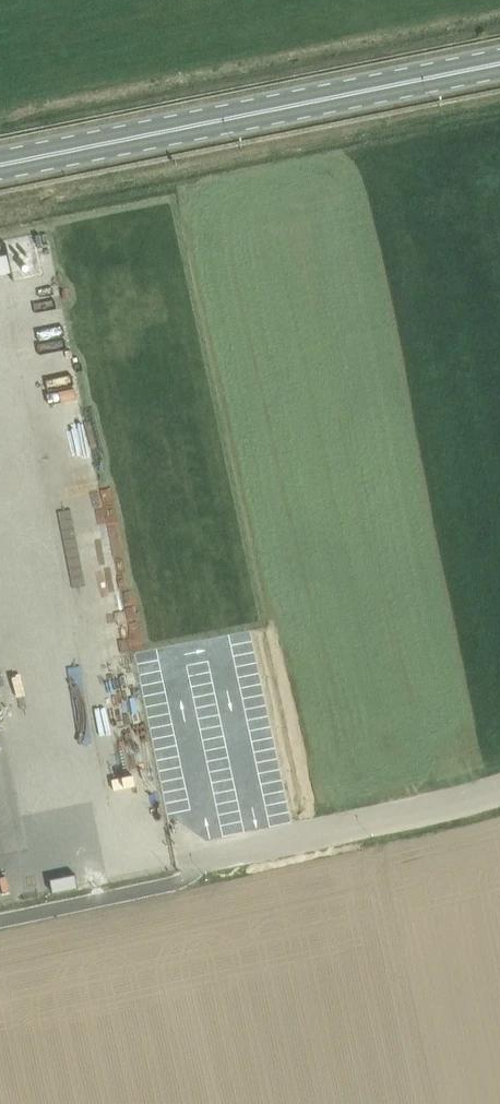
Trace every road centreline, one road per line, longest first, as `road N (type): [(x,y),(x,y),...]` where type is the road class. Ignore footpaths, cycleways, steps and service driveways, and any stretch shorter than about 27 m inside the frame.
road 1 (primary): [(499,65),(0,166)]
road 2 (unclassified): [(177,859),(437,810),(499,790)]
road 3 (track): [(0,918),(181,879),(202,854)]

